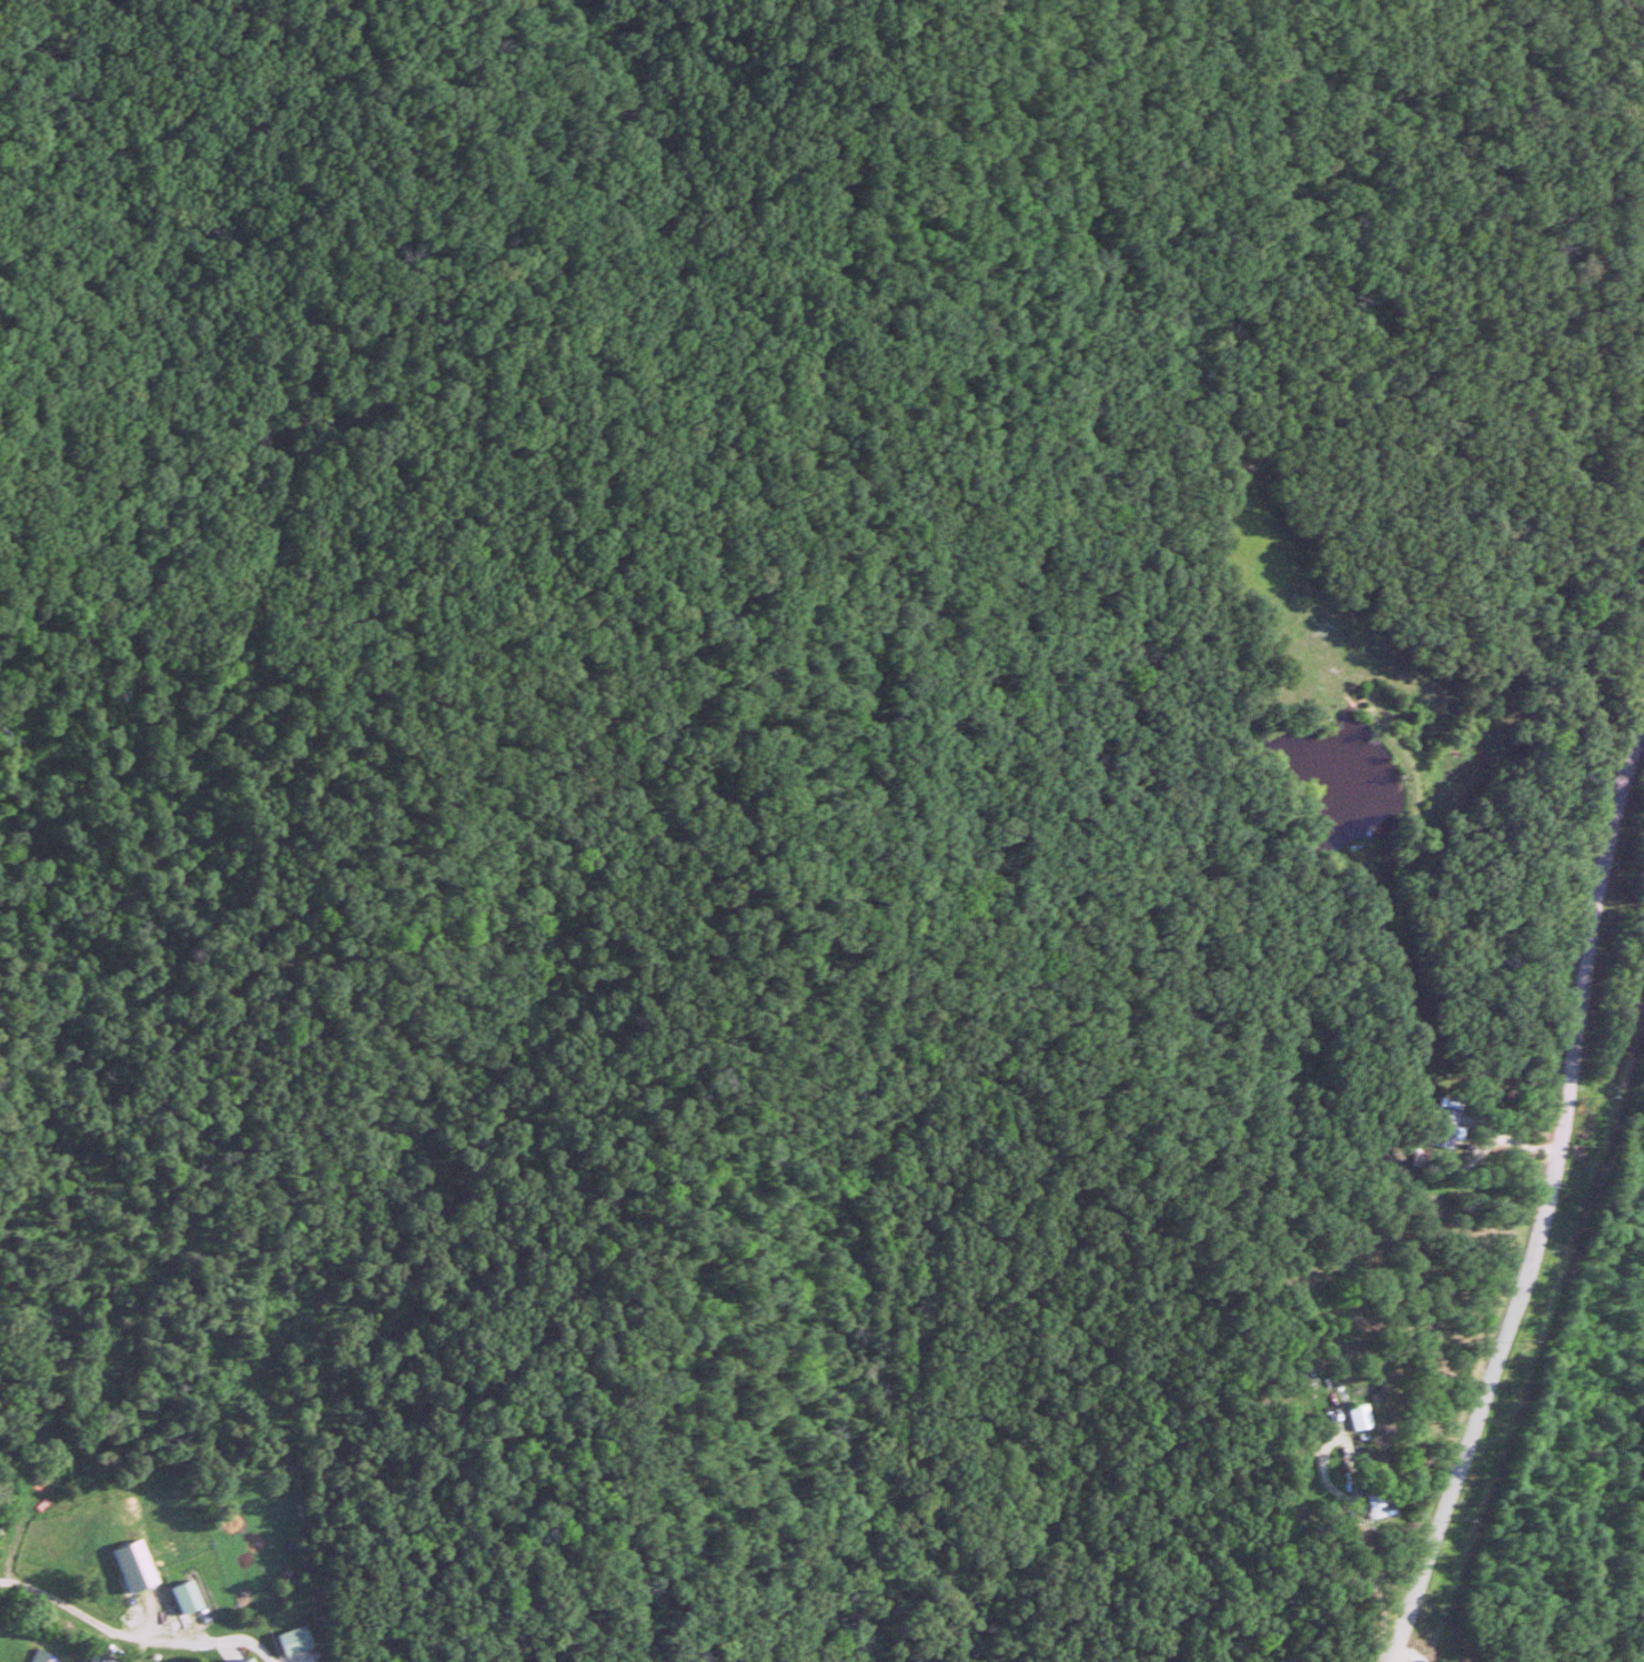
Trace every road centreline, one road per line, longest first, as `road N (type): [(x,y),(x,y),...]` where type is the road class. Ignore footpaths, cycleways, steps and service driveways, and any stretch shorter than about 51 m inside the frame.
road 1 (residential): [(1392,1661),(1524,1305),(1561,1171),(1608,832),(1643,711)]

